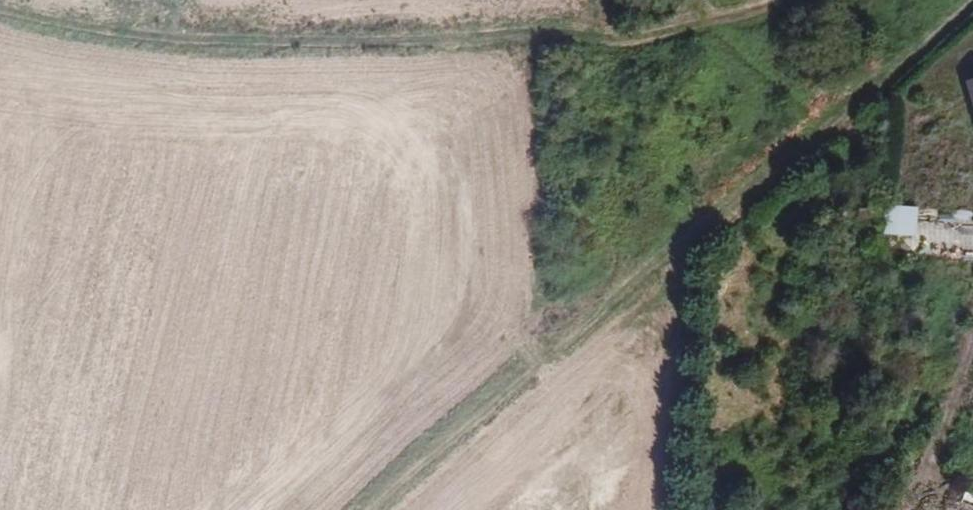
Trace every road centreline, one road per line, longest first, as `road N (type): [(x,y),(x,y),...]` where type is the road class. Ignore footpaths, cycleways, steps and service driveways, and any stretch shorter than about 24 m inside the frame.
road 1 (track): [(965,0),(682,224),(364,509)]
road 2 (track): [(774,0),(661,32),(527,42),(150,37),(57,28),(0,13)]
road 3 (track): [(925,480),(972,350)]

